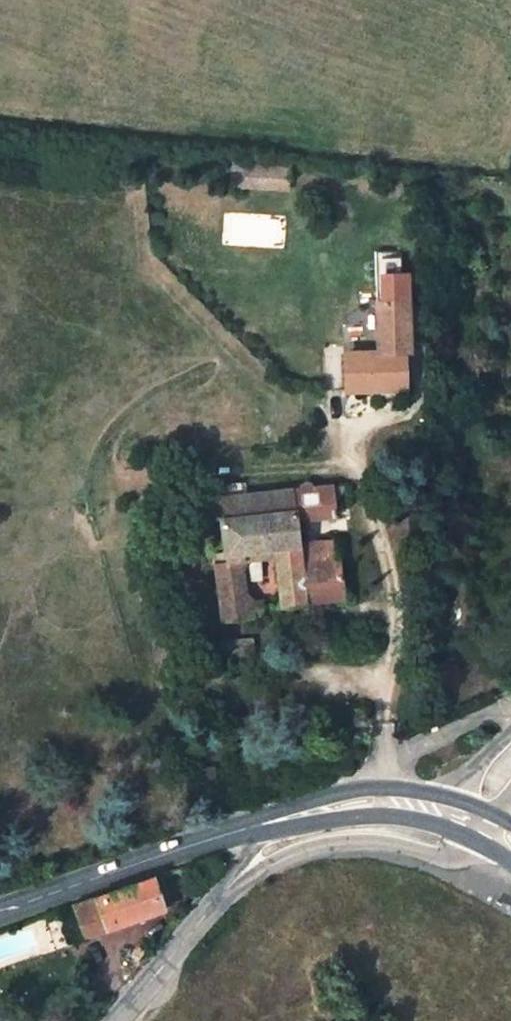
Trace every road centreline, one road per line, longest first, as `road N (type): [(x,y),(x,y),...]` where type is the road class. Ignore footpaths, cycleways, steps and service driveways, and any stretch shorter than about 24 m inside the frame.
road 1 (unclassified): [(222,897),(305,858),(387,851),(464,866),(489,853)]
road 2 (tertiary): [(262,825),(0,915)]
road 3 (tertiary): [(430,797),(359,797),(262,825)]
road 4 (unclassified): [(114,1020),(222,897)]
road 5 (tertiary): [(262,825),(417,825)]

